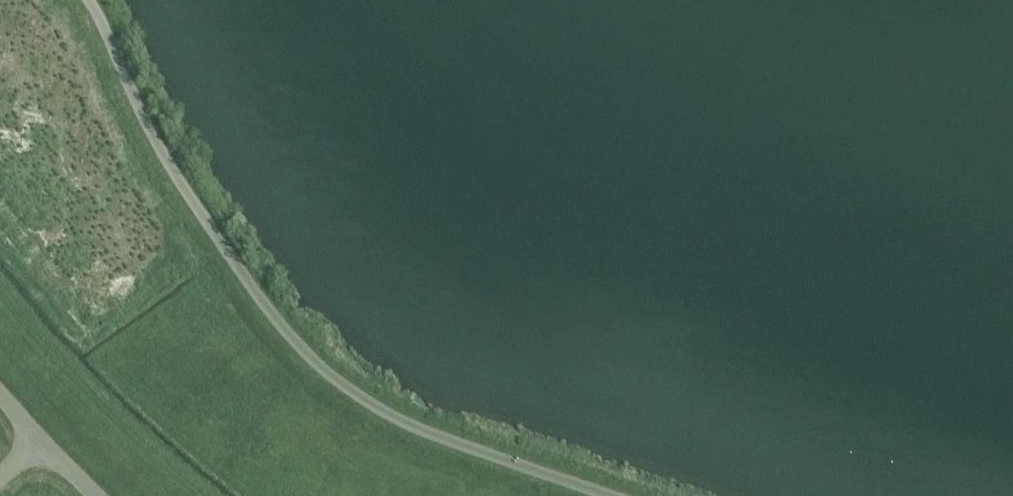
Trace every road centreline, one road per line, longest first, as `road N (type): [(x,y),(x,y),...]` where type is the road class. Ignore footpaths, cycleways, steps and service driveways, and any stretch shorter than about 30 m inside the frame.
road 1 (unclassified): [(93,495),(0,405)]

